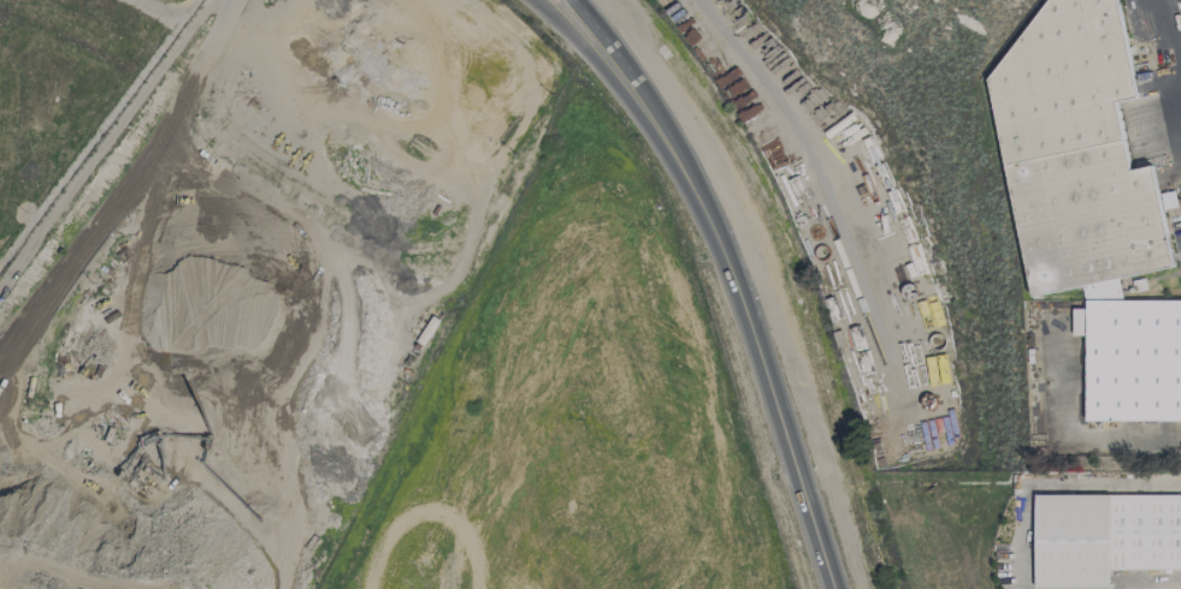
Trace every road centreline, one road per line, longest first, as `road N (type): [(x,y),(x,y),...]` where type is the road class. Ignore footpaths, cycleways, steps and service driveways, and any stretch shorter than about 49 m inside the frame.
road 1 (secondary): [(833,588),(740,297),(703,213),(654,129),(572,19)]

